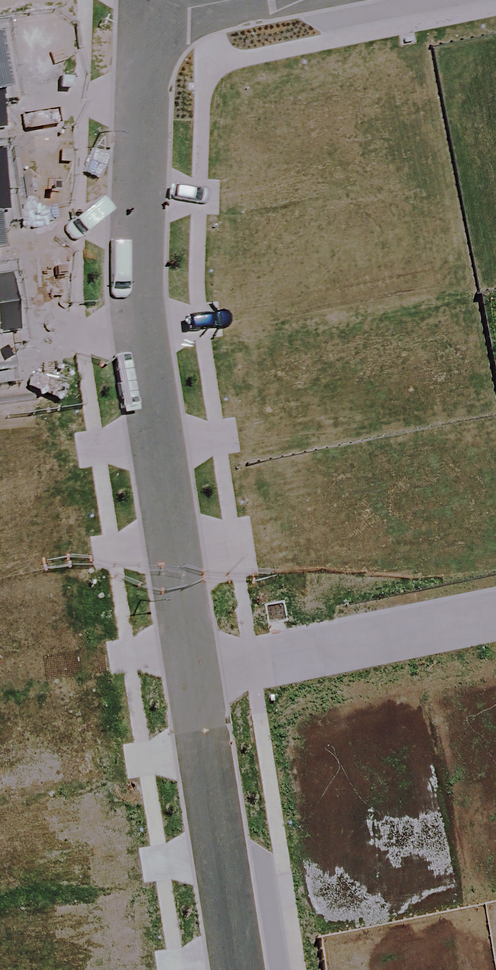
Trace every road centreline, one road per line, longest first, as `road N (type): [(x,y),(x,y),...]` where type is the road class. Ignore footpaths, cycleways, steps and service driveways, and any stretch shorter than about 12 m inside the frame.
road 1 (residential): [(163,0),(123,229),(187,662)]
road 2 (residential): [(187,662),(495,605)]
road 3 (residential): [(187,662),(242,969)]

